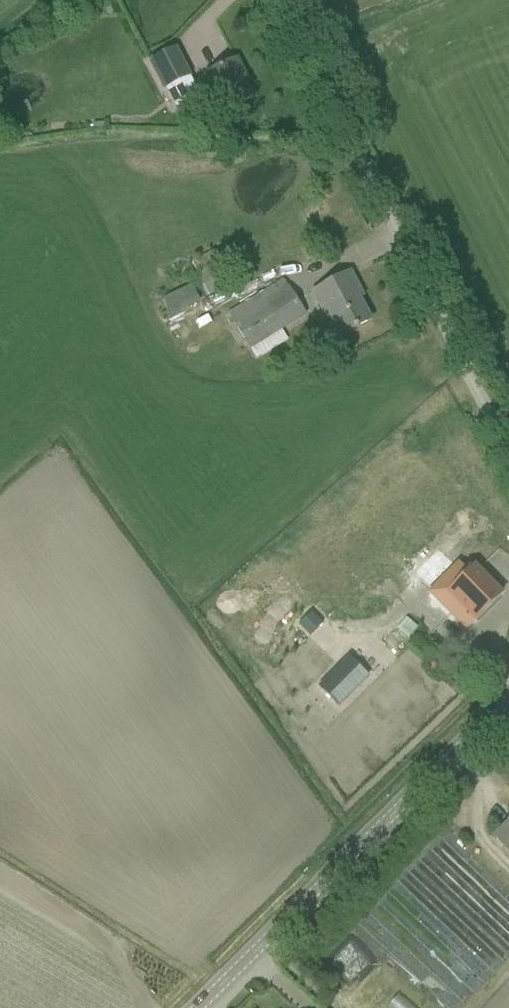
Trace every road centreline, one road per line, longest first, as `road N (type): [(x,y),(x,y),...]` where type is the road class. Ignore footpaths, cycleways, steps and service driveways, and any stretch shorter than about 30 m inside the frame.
road 1 (unclassified): [(508,458),(280,0)]
road 2 (tertiary): [(198,1007),(508,697)]

